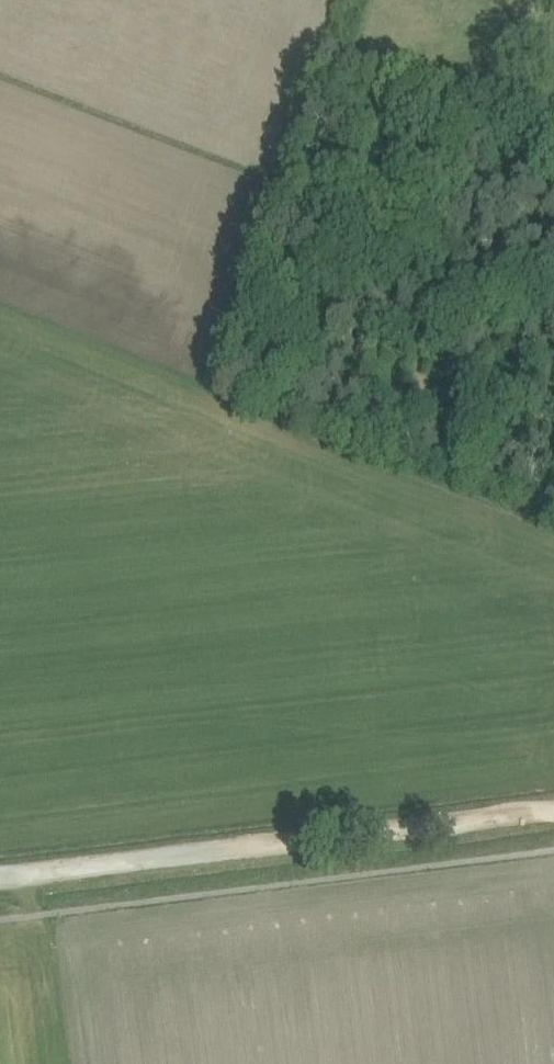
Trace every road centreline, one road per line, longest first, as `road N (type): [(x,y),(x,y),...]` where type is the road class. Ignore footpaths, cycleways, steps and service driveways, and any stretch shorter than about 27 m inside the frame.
road 1 (unclassified): [(553,806),(0,879)]

